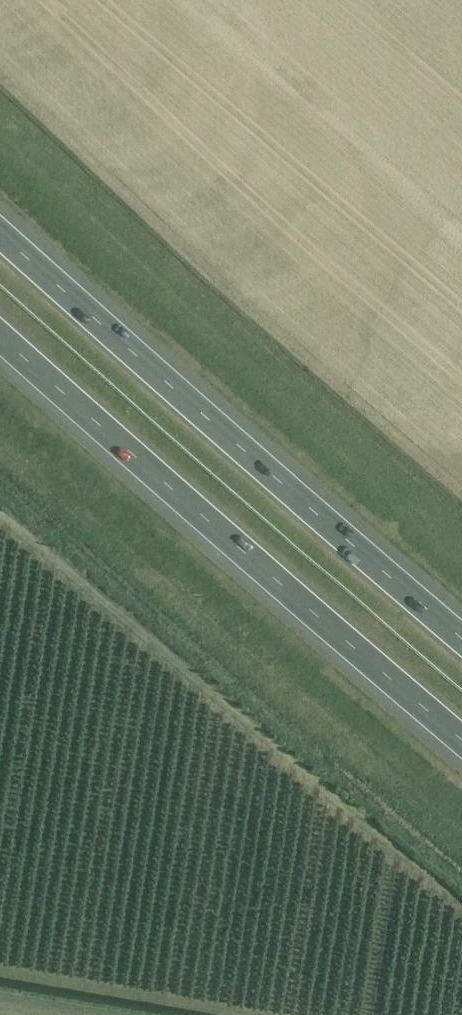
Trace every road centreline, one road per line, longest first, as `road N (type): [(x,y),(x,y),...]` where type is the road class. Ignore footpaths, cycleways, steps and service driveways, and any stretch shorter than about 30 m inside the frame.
road 1 (motorway): [(461,642),(0,238)]
road 2 (motorway): [(0,339),(461,742)]

